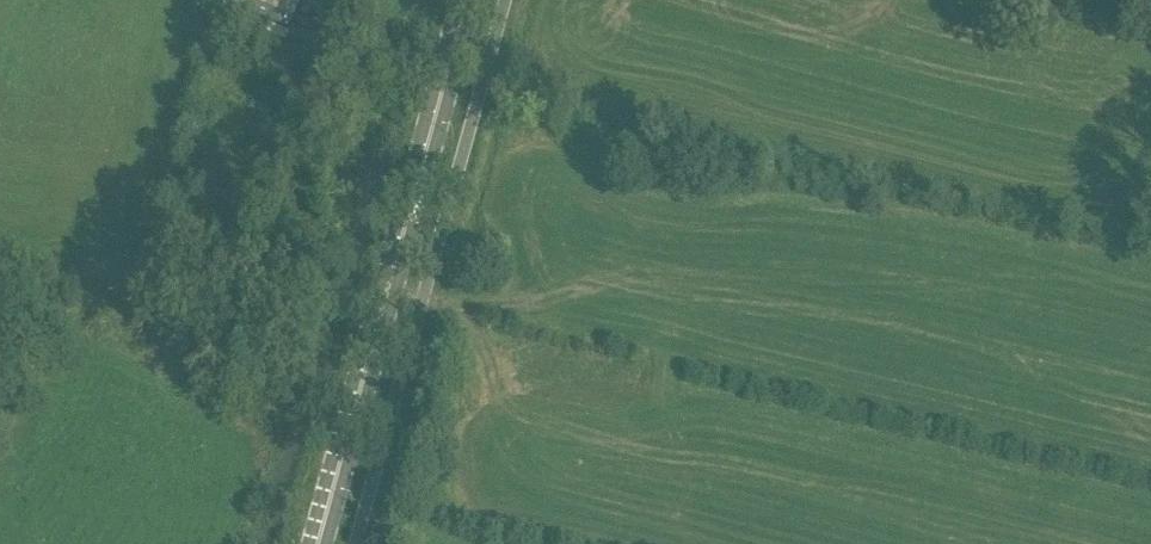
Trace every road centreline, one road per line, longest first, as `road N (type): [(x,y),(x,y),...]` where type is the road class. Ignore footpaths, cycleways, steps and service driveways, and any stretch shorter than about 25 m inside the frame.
road 1 (primary): [(317,543),(471,0)]

